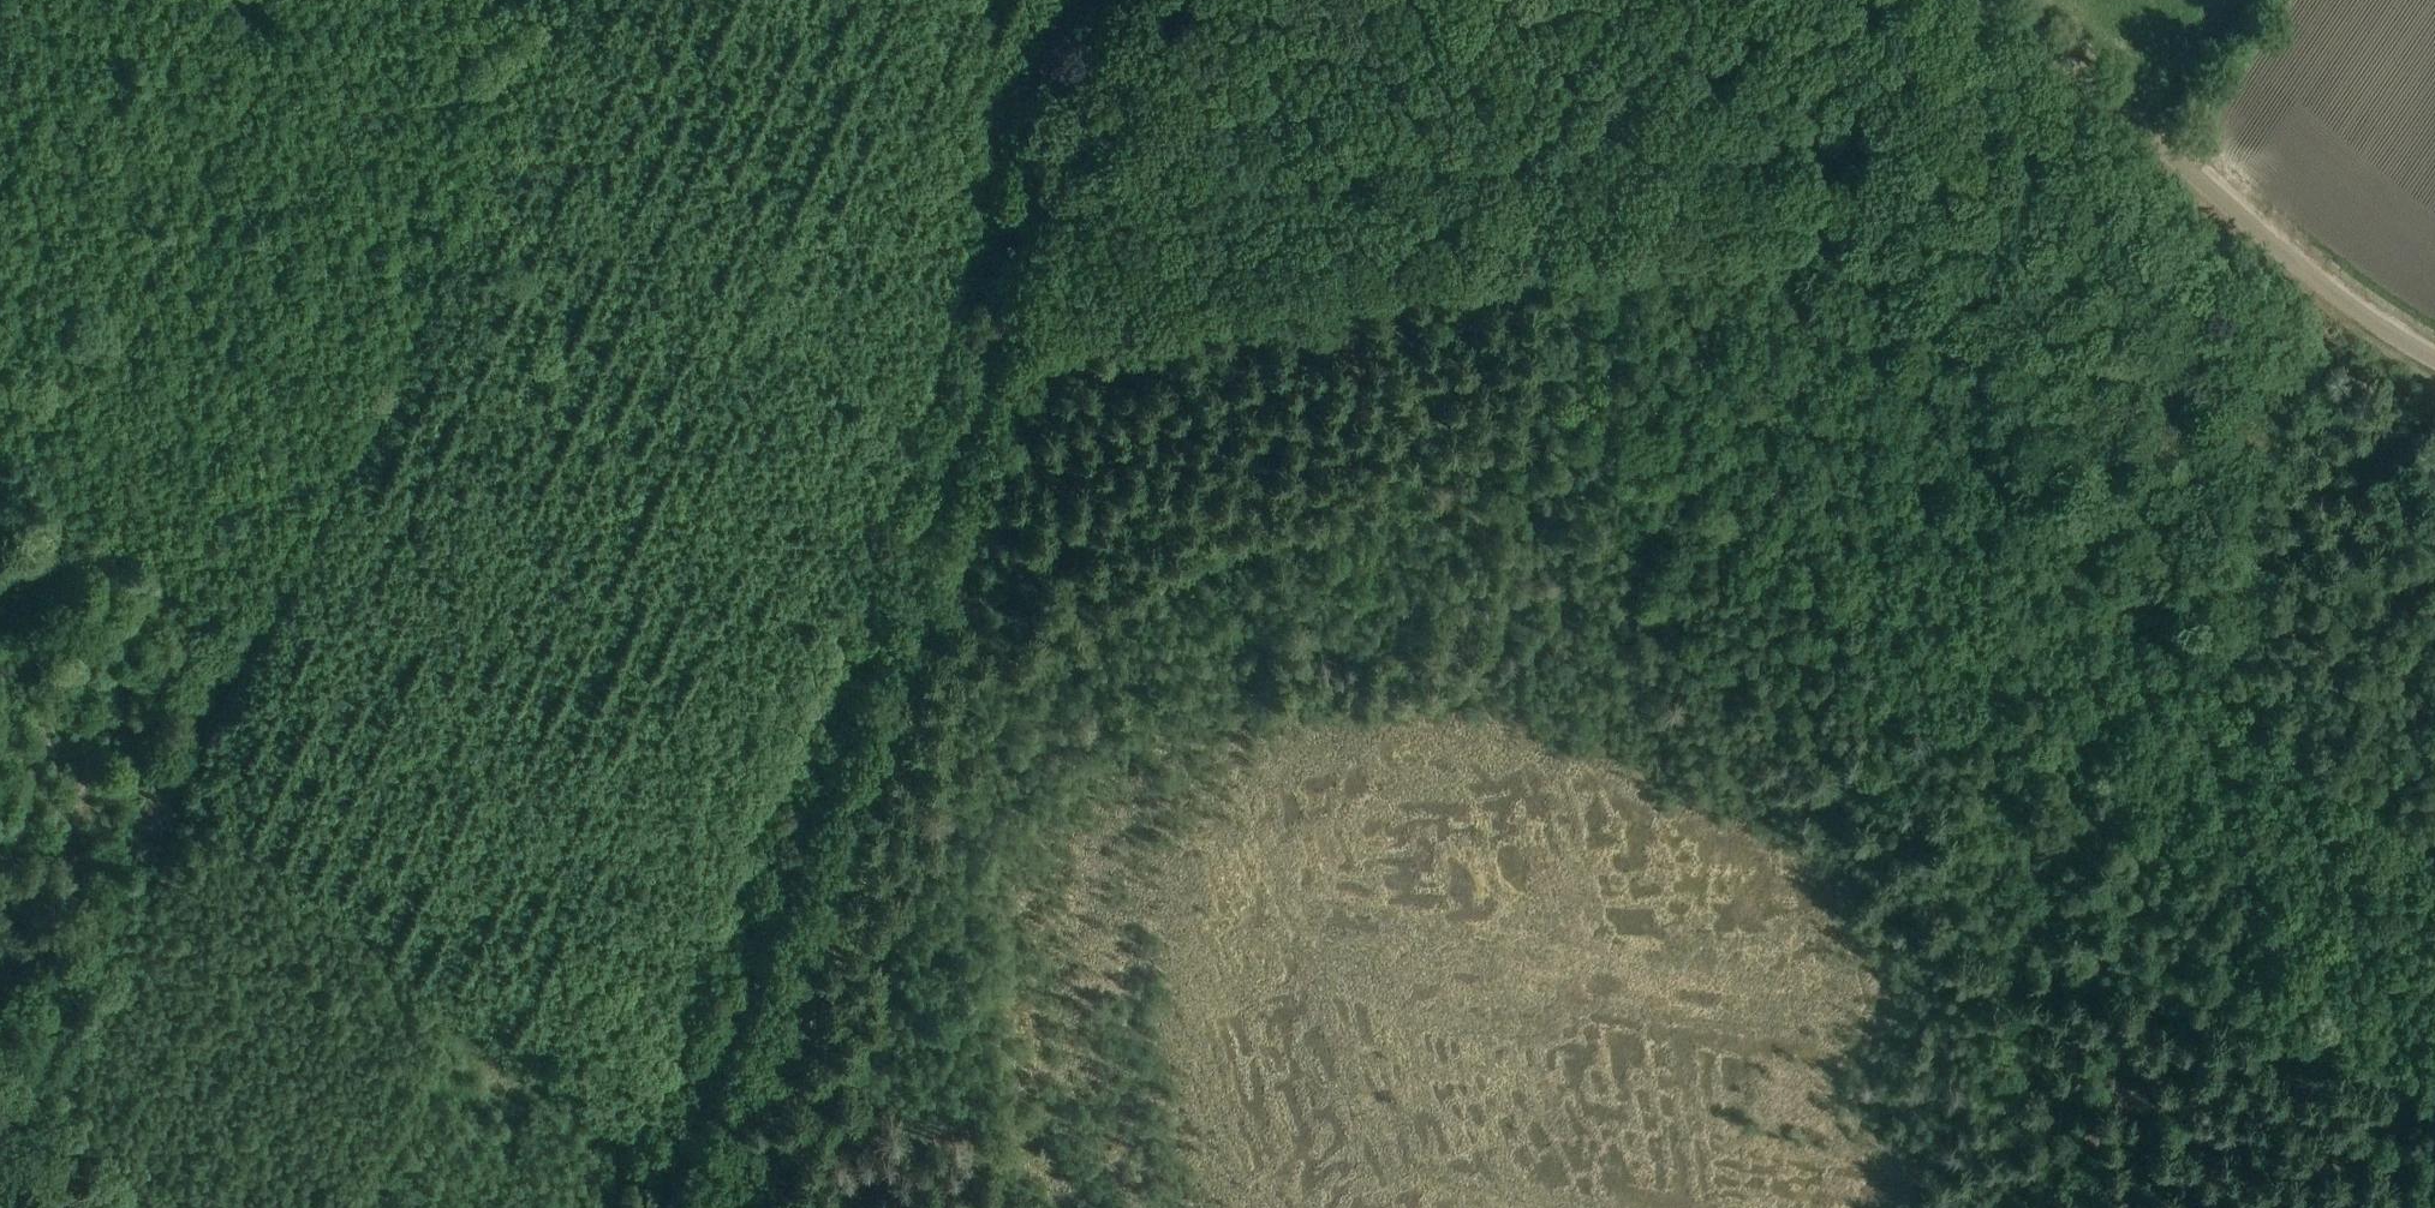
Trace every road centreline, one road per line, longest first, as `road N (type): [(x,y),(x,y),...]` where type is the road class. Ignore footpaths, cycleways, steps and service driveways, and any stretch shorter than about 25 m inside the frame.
road 1 (track): [(659,1207),(1124,0)]
road 2 (unclassified): [(1999,0),(2343,301),(2434,358)]
road 3 (track): [(0,999),(30,1092),(88,1207)]

